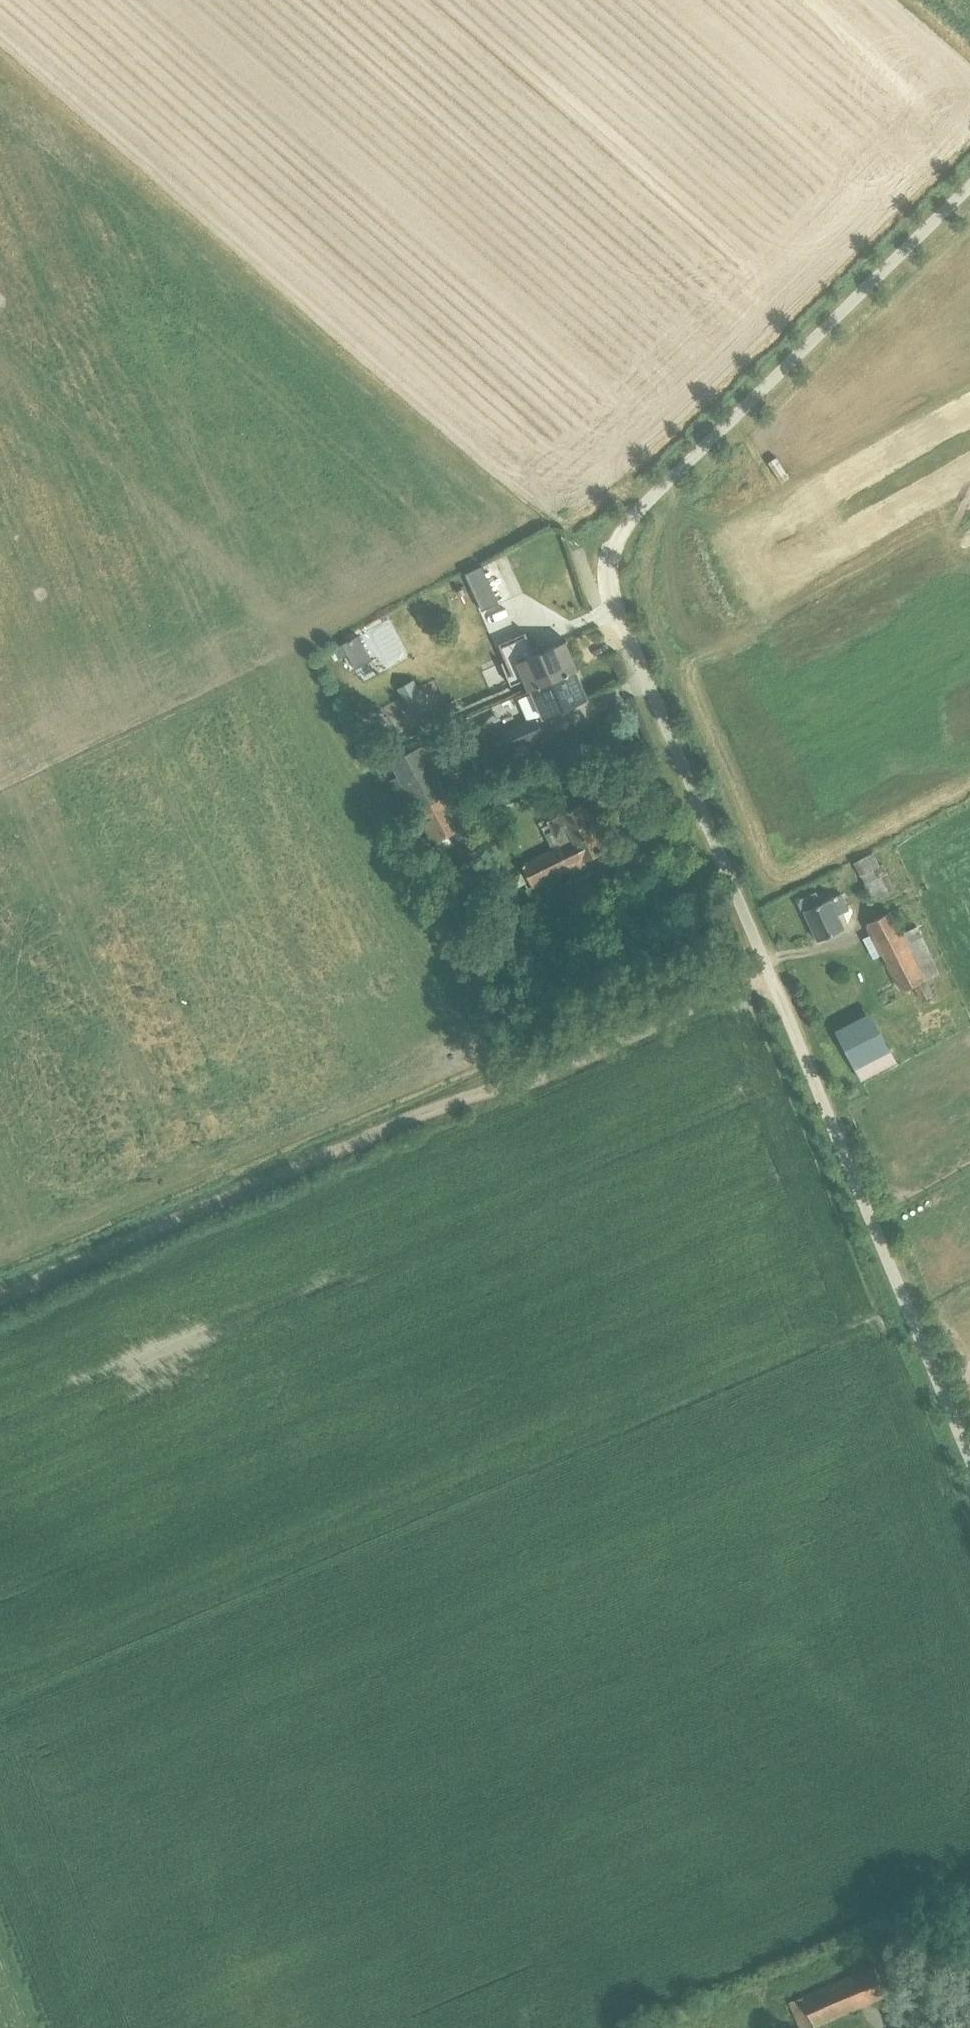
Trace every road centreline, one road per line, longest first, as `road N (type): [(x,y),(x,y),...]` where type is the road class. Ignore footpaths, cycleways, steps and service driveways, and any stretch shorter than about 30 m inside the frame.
road 1 (unclassified): [(969,175),(614,536),(613,609),(969,1447)]

